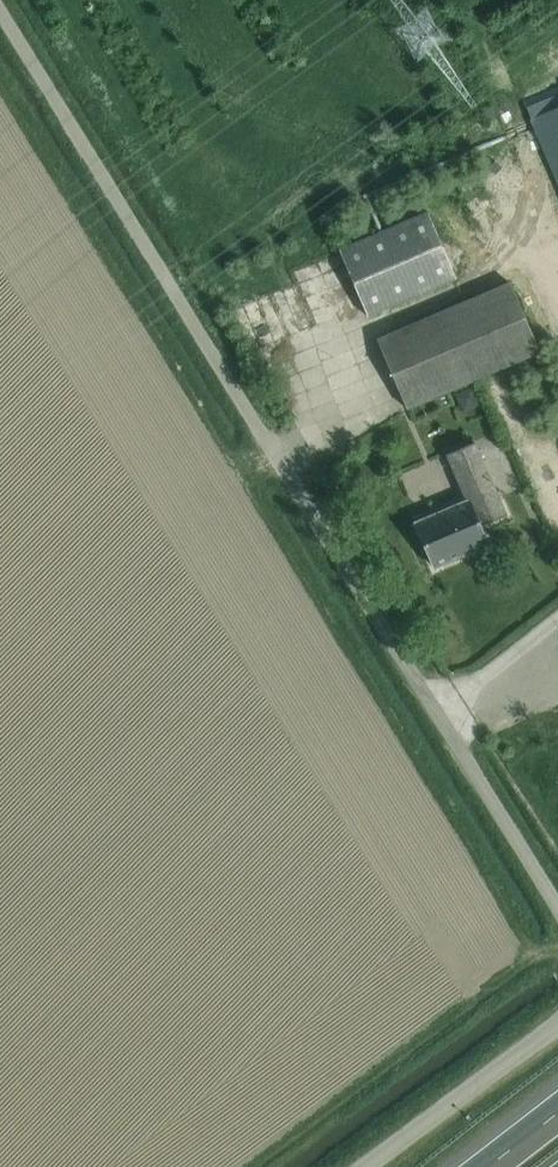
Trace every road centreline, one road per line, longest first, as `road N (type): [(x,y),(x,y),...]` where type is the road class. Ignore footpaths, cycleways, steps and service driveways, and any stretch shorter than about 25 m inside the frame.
road 1 (unclassified): [(557,913),(0,9)]
road 2 (unclassified): [(368,1166),(557,1026)]

